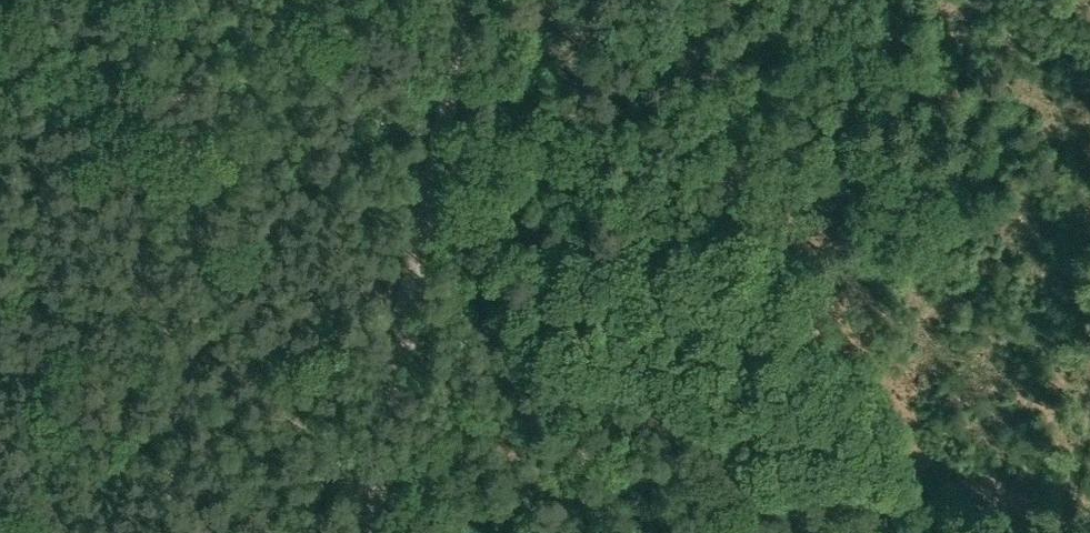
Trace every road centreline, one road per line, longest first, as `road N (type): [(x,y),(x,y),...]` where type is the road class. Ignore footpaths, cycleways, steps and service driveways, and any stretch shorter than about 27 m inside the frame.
road 1 (track): [(474,0),(373,532)]

